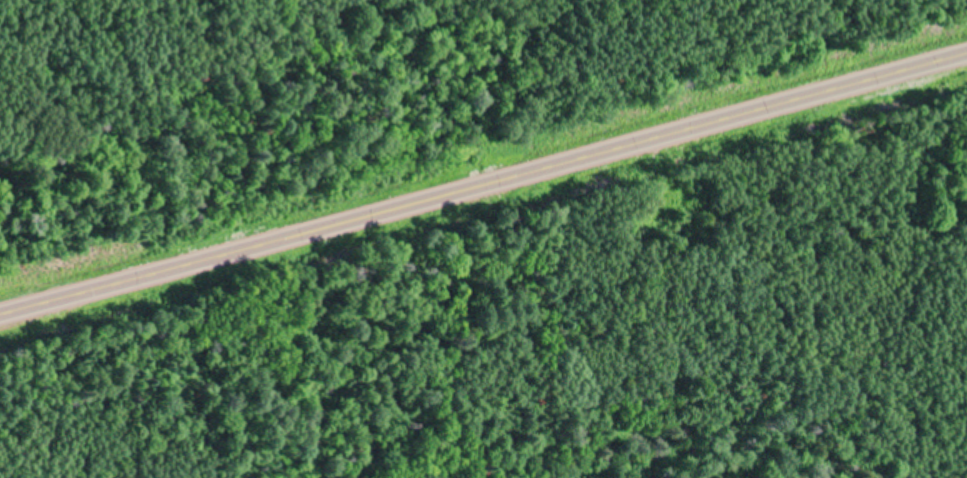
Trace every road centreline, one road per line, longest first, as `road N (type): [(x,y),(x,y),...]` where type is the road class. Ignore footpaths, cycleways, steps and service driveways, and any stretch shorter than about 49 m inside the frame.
road 1 (secondary): [(966,52),(0,314)]

